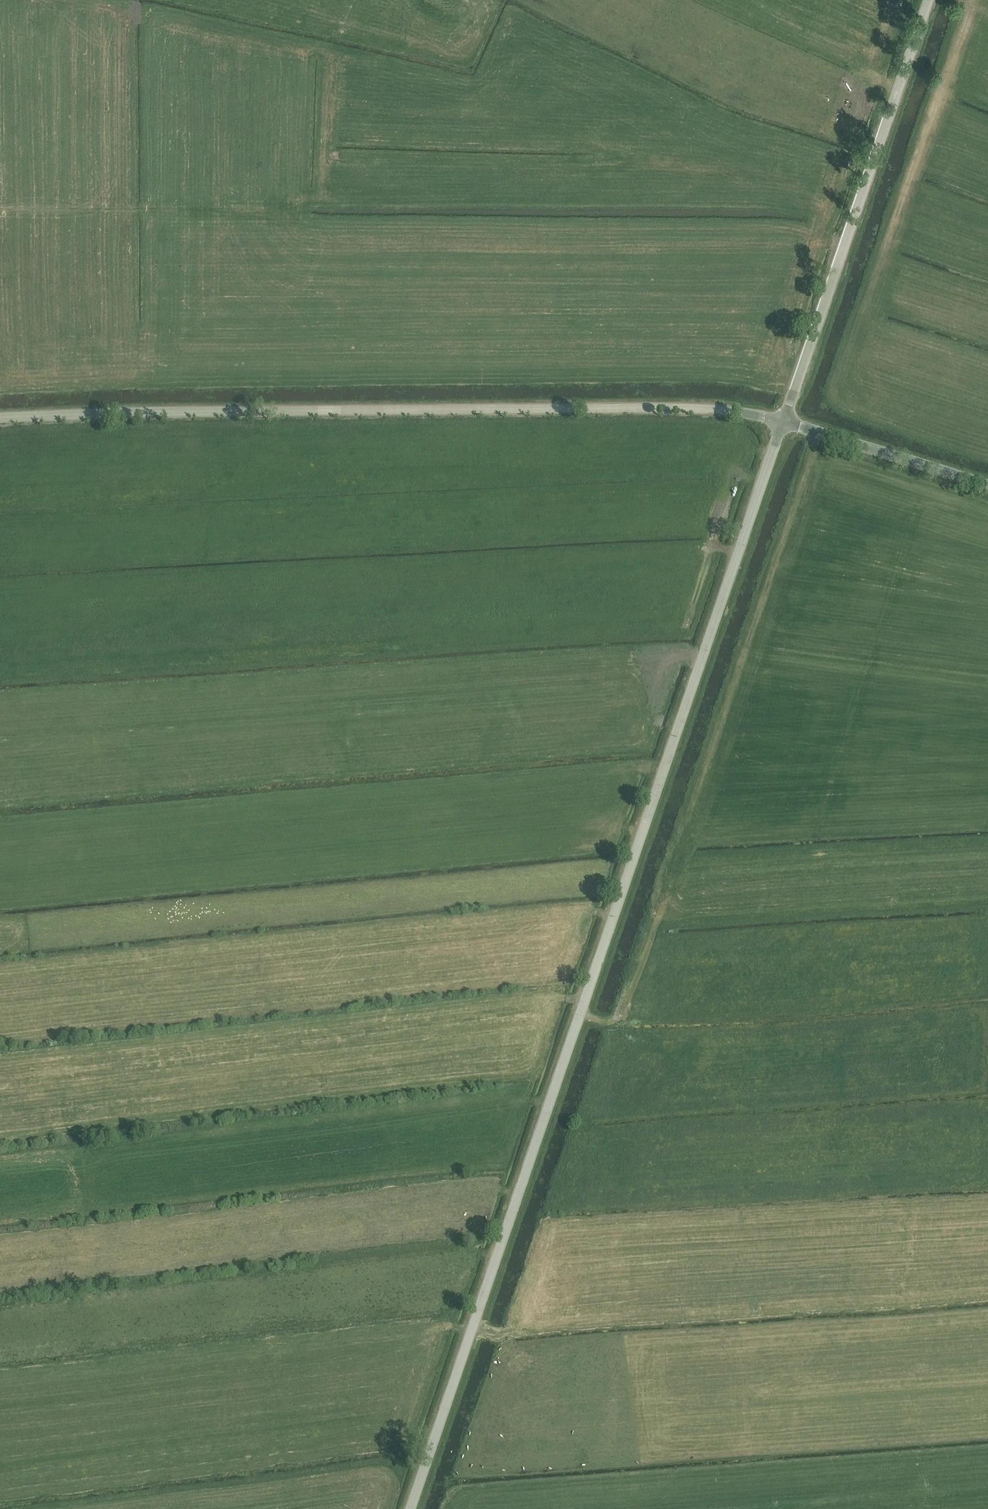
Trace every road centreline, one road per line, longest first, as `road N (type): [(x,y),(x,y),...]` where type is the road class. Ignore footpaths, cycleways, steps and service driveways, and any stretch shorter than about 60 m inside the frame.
road 1 (unclassified): [(409,1508),(783,421)]
road 2 (unclassified): [(0,415),(669,408),(749,413)]
road 3 (unclassified): [(783,421),(928,0)]
road 4 (unclassified): [(987,486),(783,421)]

